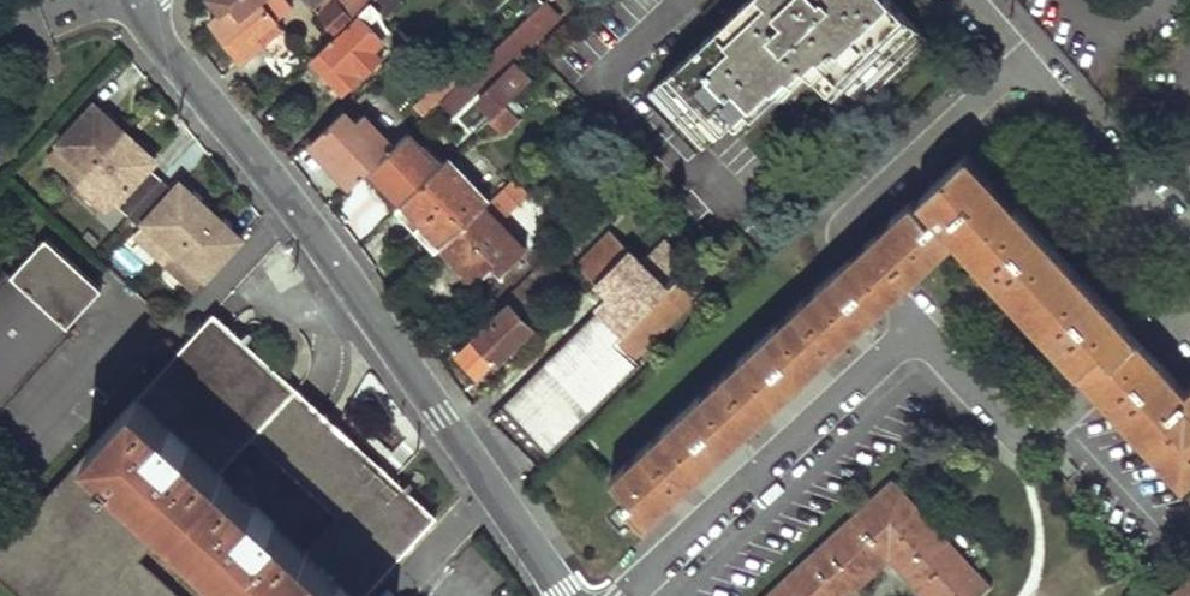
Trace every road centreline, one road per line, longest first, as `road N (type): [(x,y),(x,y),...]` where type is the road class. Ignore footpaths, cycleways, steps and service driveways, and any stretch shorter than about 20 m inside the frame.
road 1 (residential): [(564,595),(359,296),(131,0)]
road 2 (residential): [(916,329),(621,595)]
road 3 (residential): [(916,329),(851,255),(841,236),(848,217),(1020,62)]
road 4 (residential): [(1189,300),(1053,423),(1026,435),(916,329)]
road 5 (residential): [(1020,62),(1189,251)]

